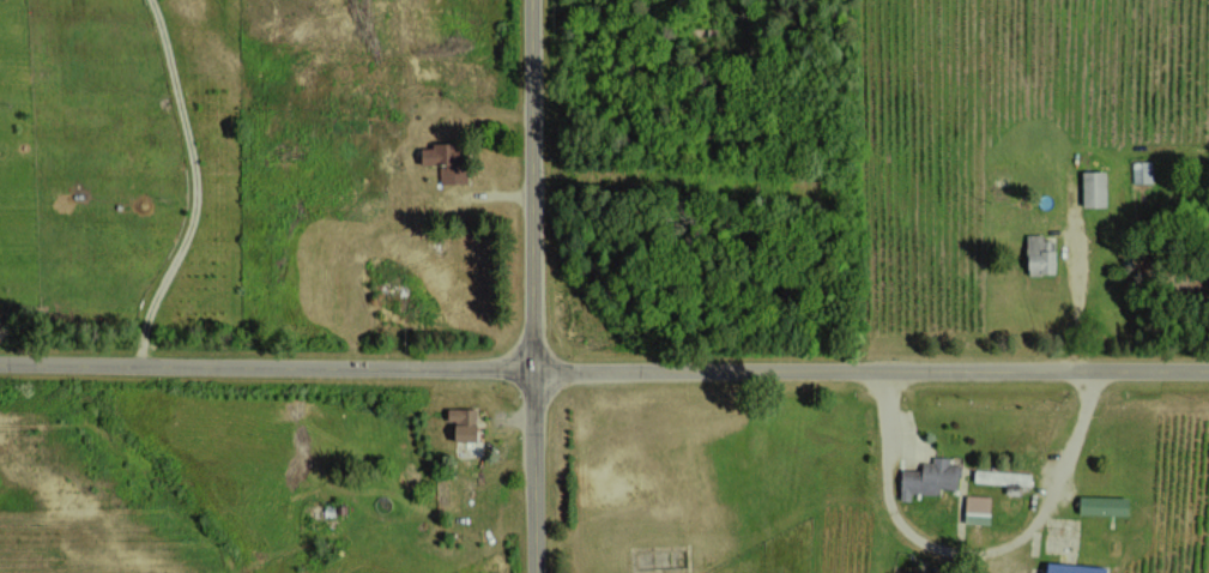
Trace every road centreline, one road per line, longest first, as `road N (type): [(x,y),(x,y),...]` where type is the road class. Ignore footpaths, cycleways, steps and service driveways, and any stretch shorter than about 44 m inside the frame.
road 1 (residential): [(1208,365),(537,350),(145,357),(0,352)]
road 2 (residential): [(538,572),(534,0)]

